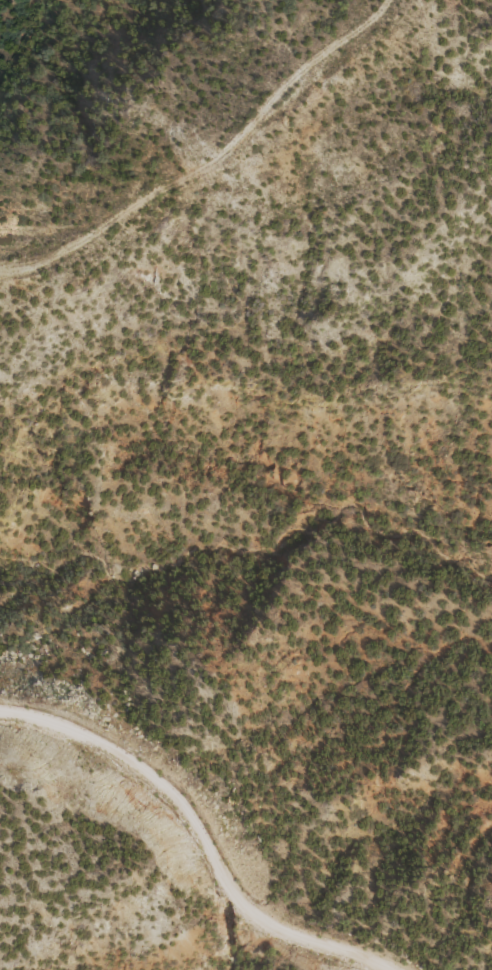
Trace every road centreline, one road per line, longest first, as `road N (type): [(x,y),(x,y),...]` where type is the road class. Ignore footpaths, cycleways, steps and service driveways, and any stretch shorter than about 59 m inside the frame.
road 1 (residential): [(0,375),(127,355),(267,282),(391,147),(427,64),(491,18)]
road 2 (residential): [(402,969),(260,916),(198,804),(168,772),(70,716),(0,710)]

